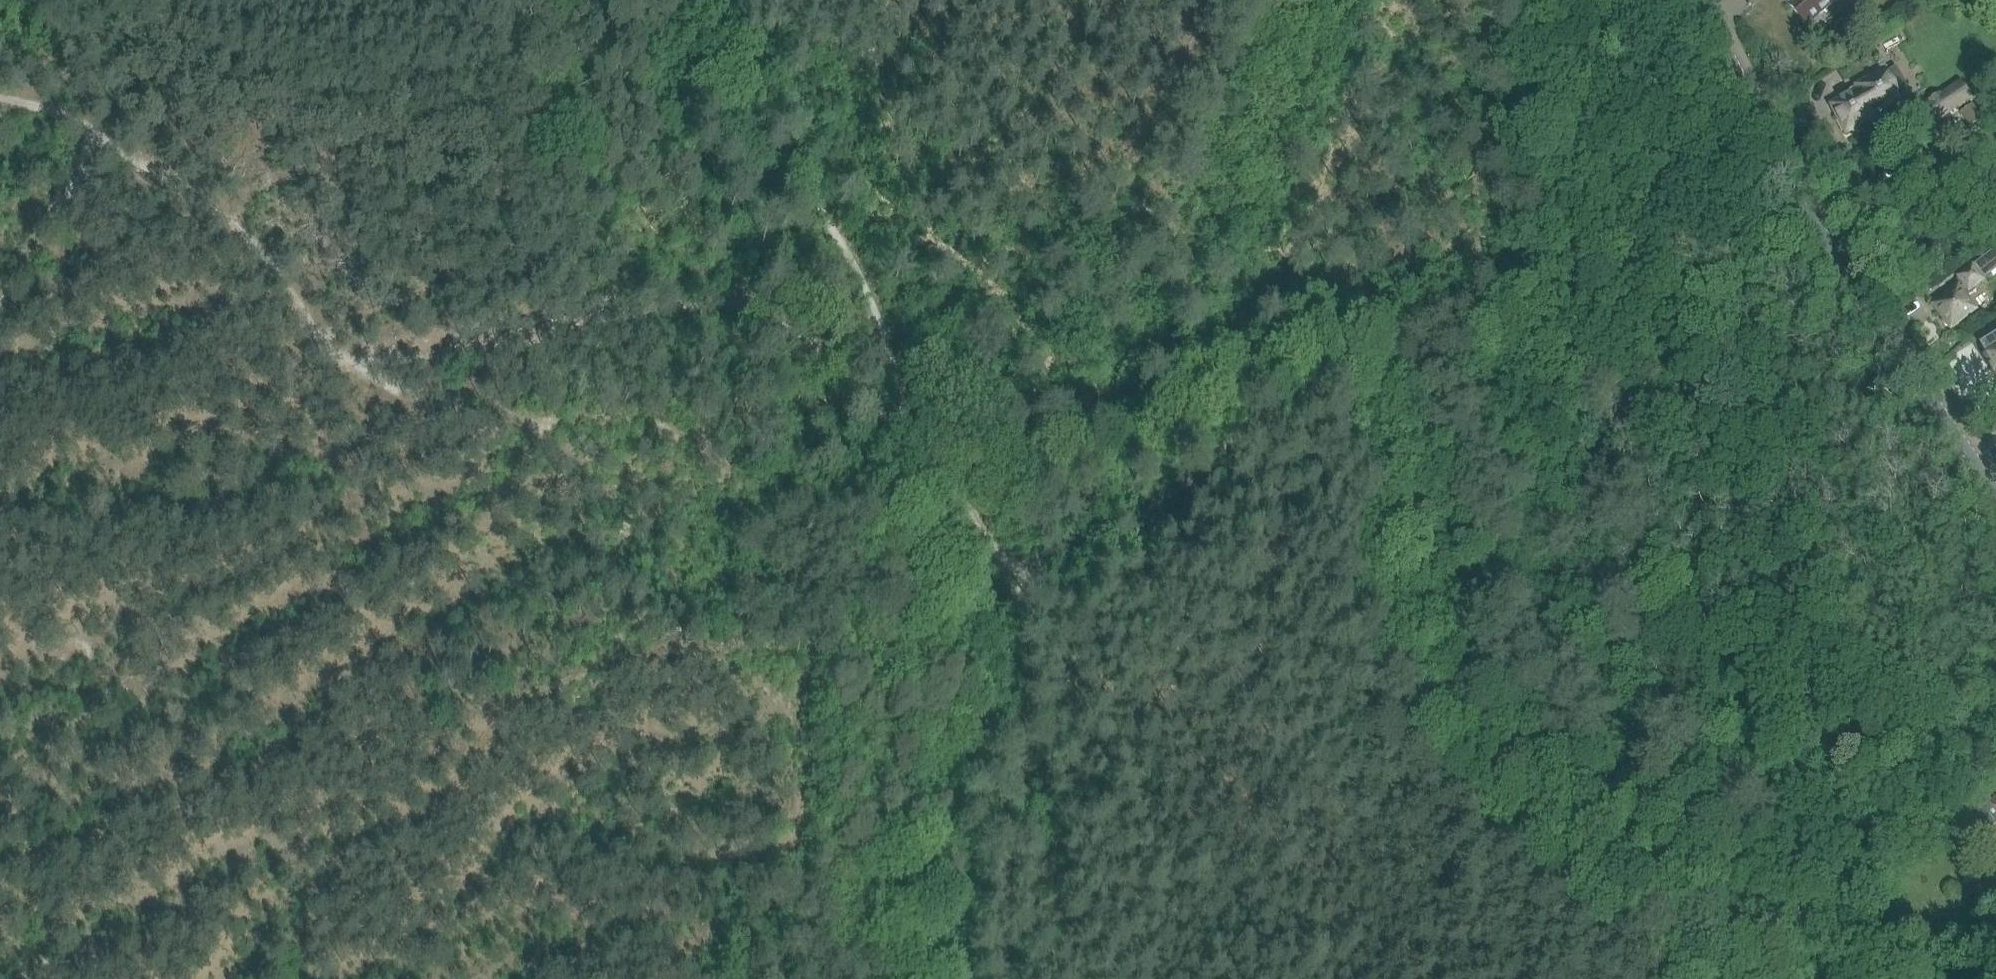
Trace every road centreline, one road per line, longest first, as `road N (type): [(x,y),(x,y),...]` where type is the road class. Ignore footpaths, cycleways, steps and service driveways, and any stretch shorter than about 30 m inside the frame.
road 1 (tertiary): [(1995,491),(1825,239),(1699,0)]

